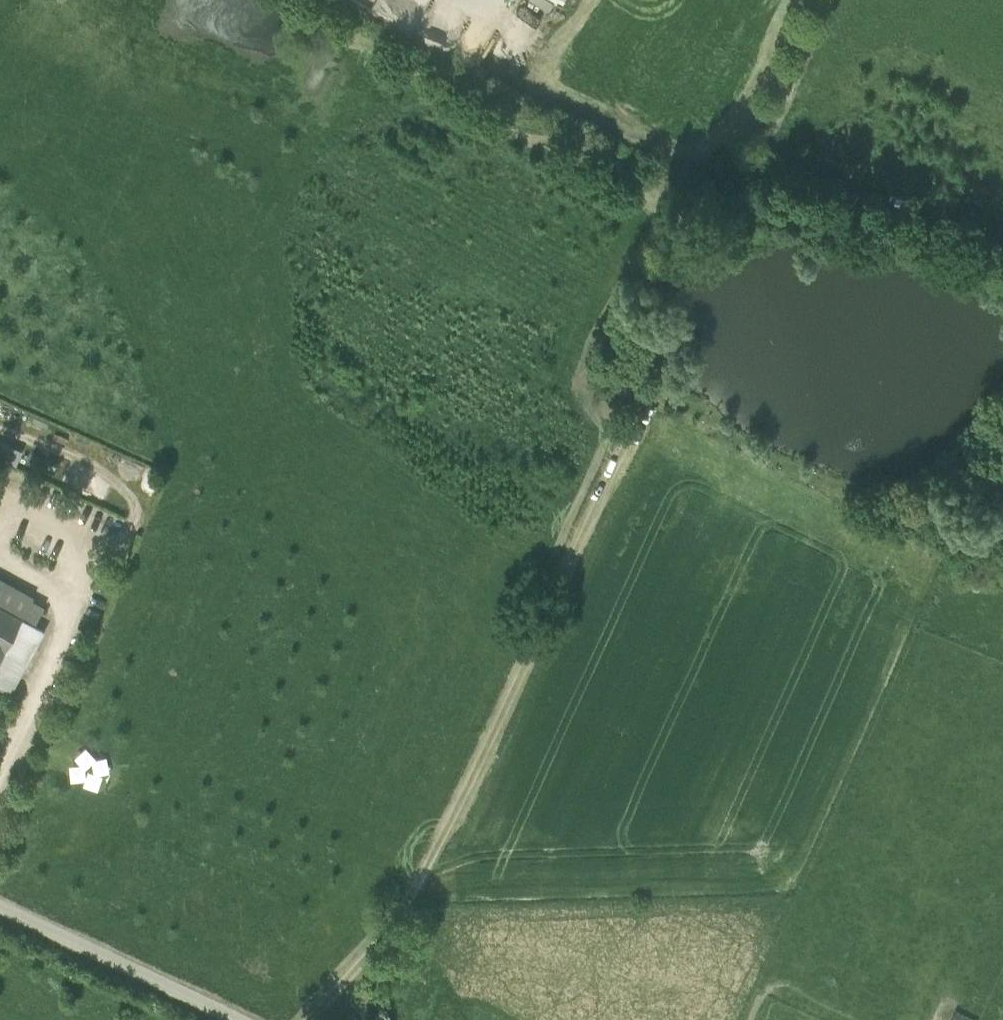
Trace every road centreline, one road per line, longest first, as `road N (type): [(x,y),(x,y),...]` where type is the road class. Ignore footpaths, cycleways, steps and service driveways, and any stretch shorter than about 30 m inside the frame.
road 1 (track): [(319,1019),(432,861),(637,425)]
road 2 (unclassified): [(0,908),(243,1019)]

